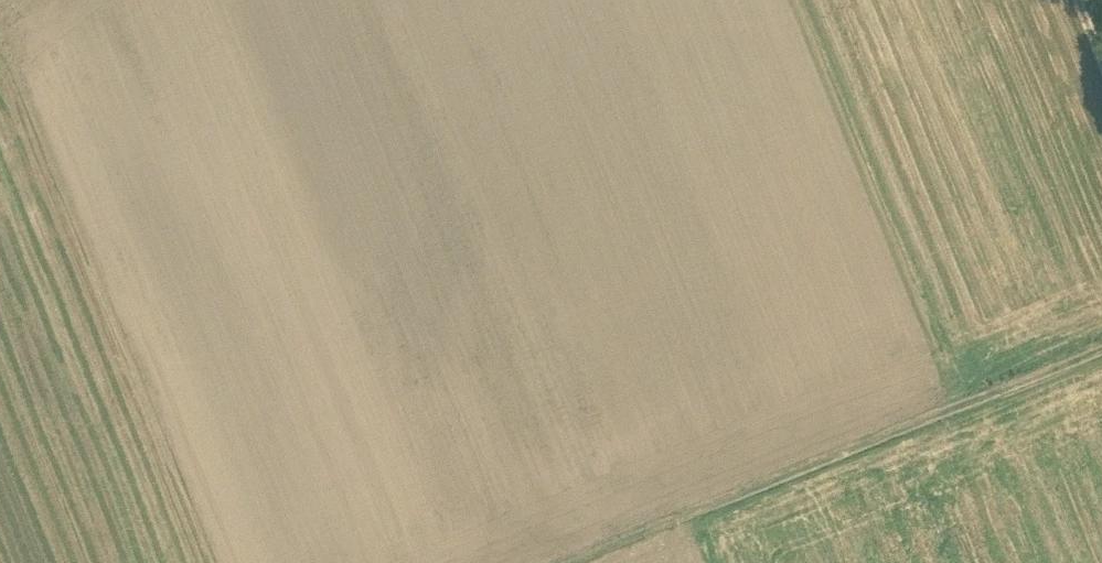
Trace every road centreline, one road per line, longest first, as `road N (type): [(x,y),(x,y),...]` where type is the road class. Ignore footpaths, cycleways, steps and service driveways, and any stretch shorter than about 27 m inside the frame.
road 1 (track): [(1101,346),(565,562)]

